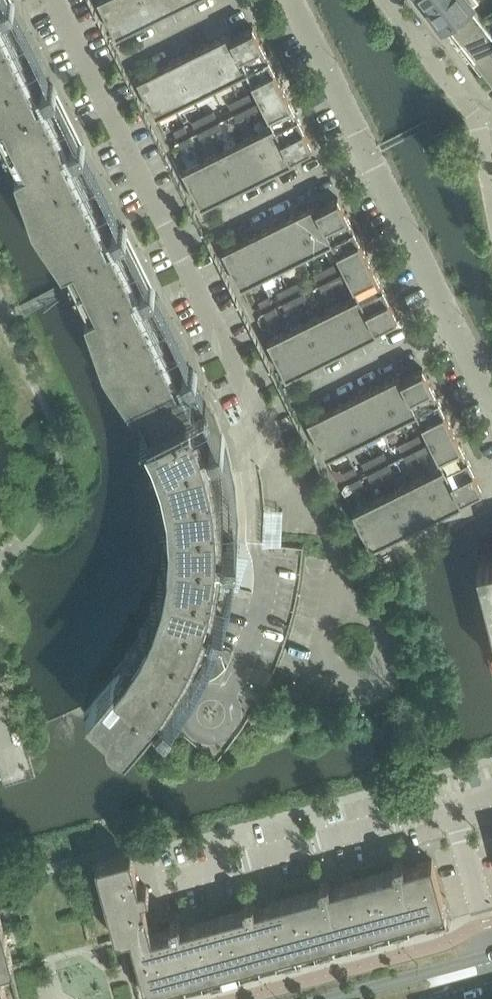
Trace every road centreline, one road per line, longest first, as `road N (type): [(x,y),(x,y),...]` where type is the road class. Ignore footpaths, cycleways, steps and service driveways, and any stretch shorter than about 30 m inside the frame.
road 1 (residential): [(346,600),(336,553),(57,0)]
road 2 (residential): [(491,180),(481,124),(386,0)]
road 3 (residential): [(346,600),(323,656),(334,675),(355,682),(377,677),(389,662),(378,619)]
road 4 (residential): [(367,156),(453,323)]
road 5 (residential): [(290,0),(367,156)]
road 6 (secondary): [(491,956),(331,998)]
road 7 (residential): [(453,323),(310,394)]
road 8 (residential): [(367,156),(230,223)]
road 9 (residential): [(491,501),(382,555)]

